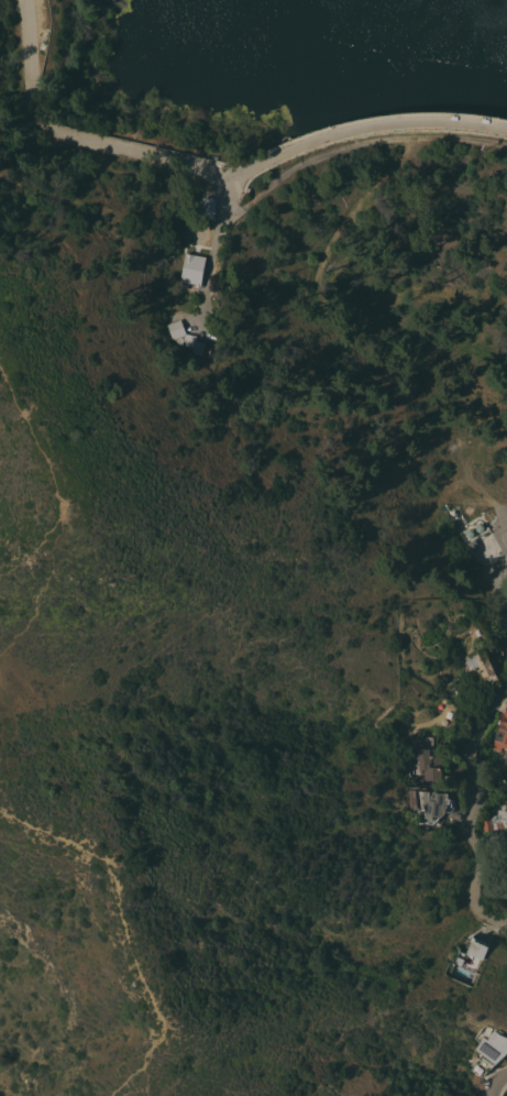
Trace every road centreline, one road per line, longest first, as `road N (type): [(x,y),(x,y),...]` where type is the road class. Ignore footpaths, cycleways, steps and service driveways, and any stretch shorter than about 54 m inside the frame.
road 1 (residential): [(506,924),(472,907),(476,858),(469,828),(476,799),(471,743),(506,676)]

